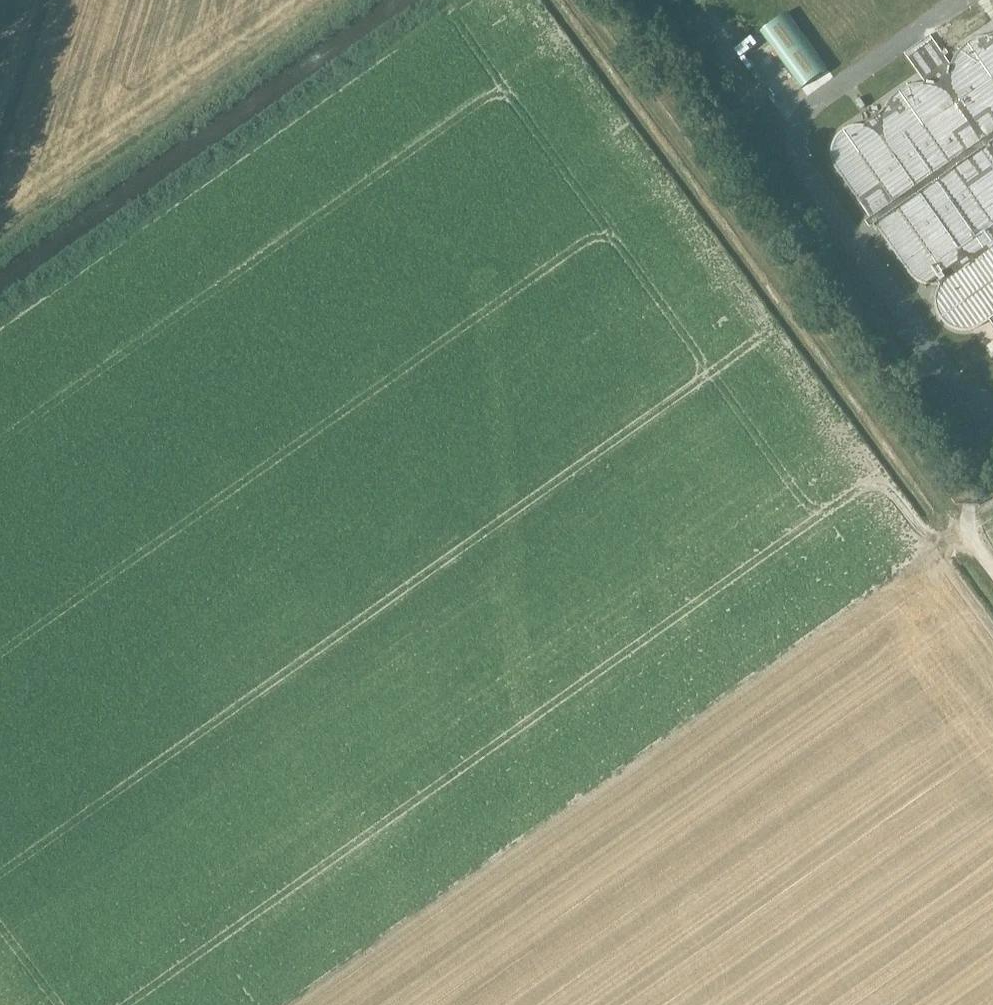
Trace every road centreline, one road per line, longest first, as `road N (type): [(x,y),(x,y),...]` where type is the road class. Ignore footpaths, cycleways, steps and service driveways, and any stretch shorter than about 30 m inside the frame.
road 1 (track): [(562,0),(946,518),(970,538)]

